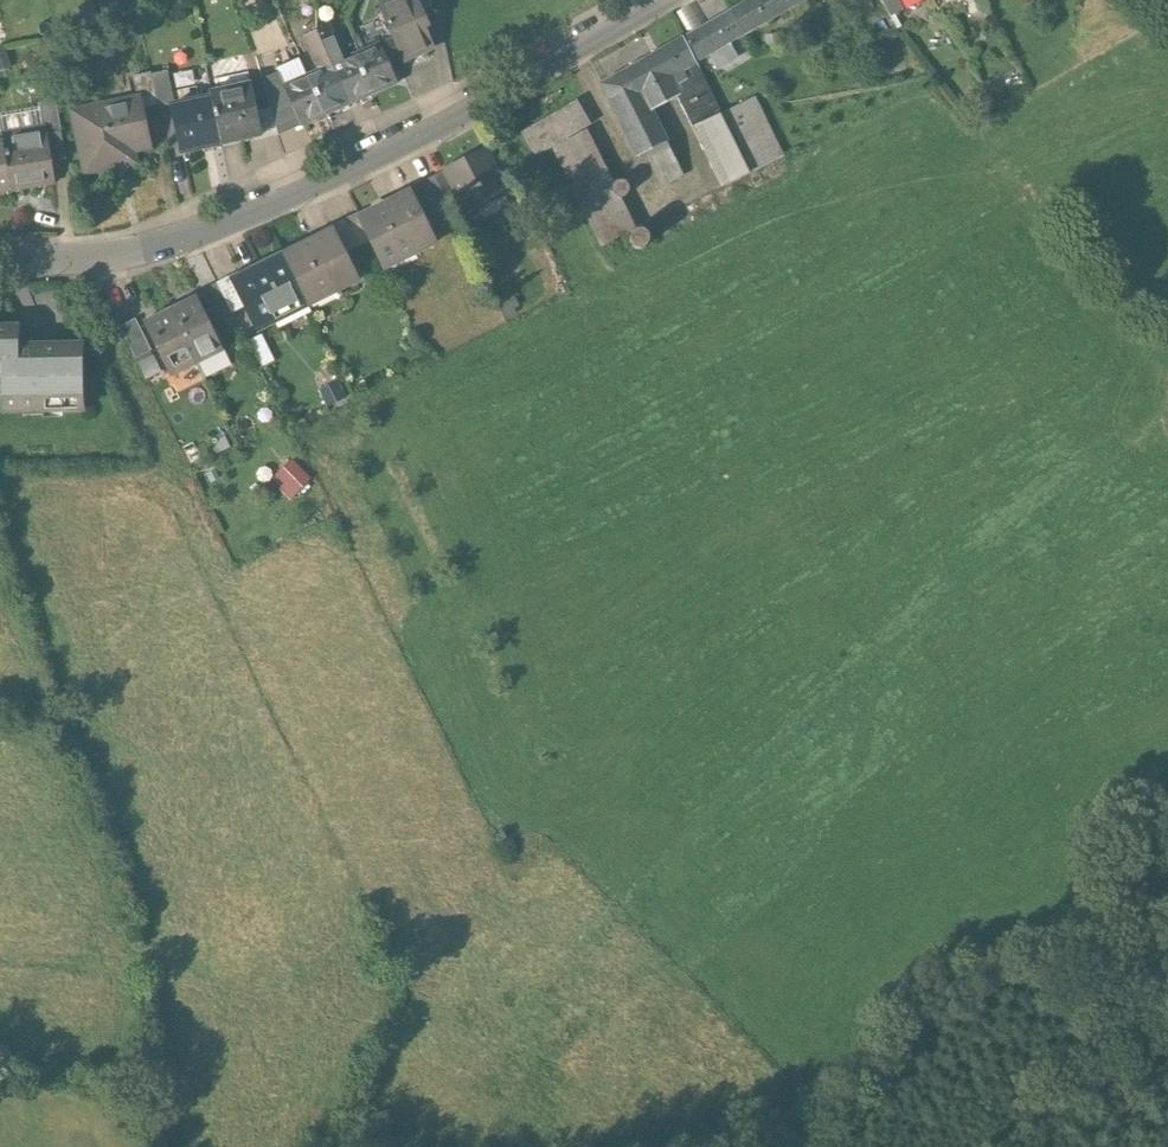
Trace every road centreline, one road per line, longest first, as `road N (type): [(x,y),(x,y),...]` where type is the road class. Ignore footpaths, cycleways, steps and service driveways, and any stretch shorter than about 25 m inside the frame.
road 1 (residential): [(652,6),(478,106),(211,231),(104,256),(0,259)]

